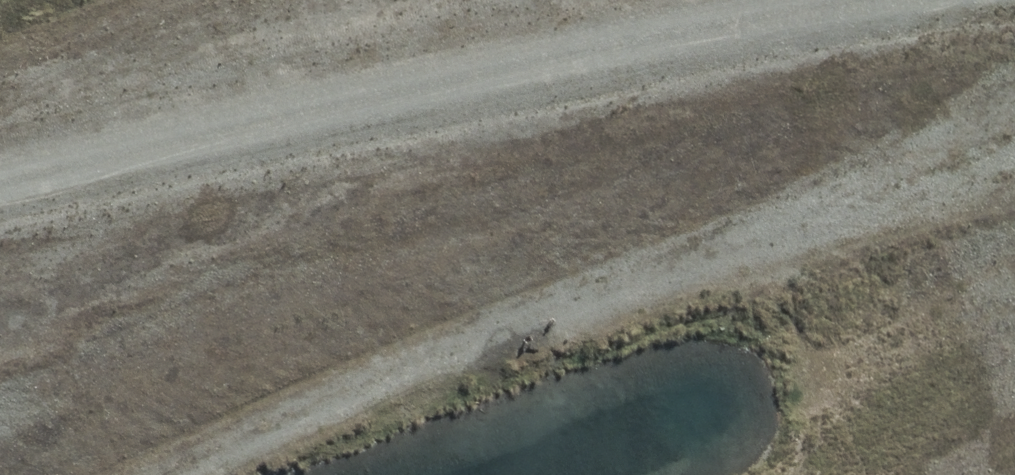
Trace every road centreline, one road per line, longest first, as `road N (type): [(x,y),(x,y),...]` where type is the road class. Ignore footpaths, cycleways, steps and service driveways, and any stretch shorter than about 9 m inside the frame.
road 1 (unclassified): [(0,177),(540,53),(995,0)]
road 2 (track): [(162,474),(275,420),(972,139),(1014,100)]

